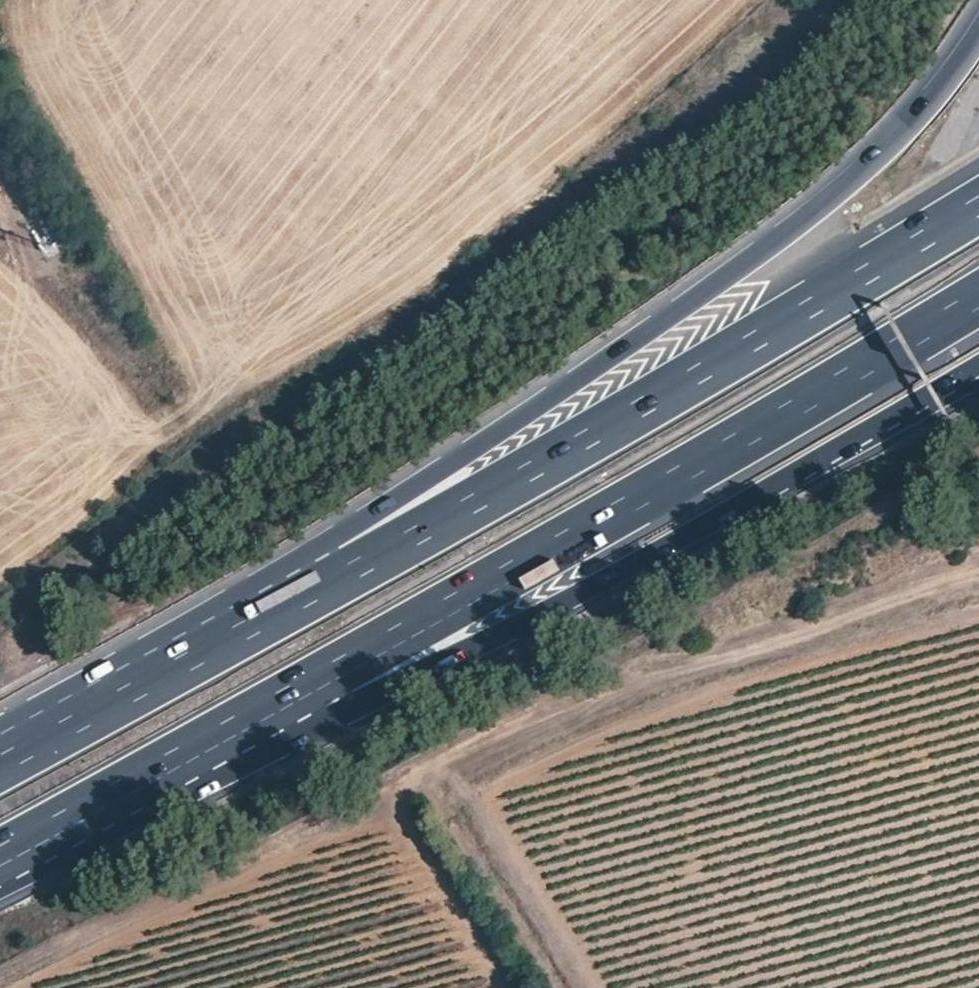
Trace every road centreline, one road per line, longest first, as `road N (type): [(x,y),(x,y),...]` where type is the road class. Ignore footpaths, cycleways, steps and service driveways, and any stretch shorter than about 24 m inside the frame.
road 1 (track): [(978,570),(800,633),(567,694),(0,985)]
road 2 (motorway): [(978,25),(904,122),(847,177),(634,343),(400,493),(330,583)]
road 3 (motorway): [(320,679),(978,296)]
road 4 (motorway): [(978,203),(330,583)]
road 5 (motorway): [(320,679),(428,669),(978,365)]
road 6 (motorway): [(330,583),(0,763)]
road 7 (motorway): [(0,854),(320,679)]
road 8 (residential): [(0,98),(89,251)]

